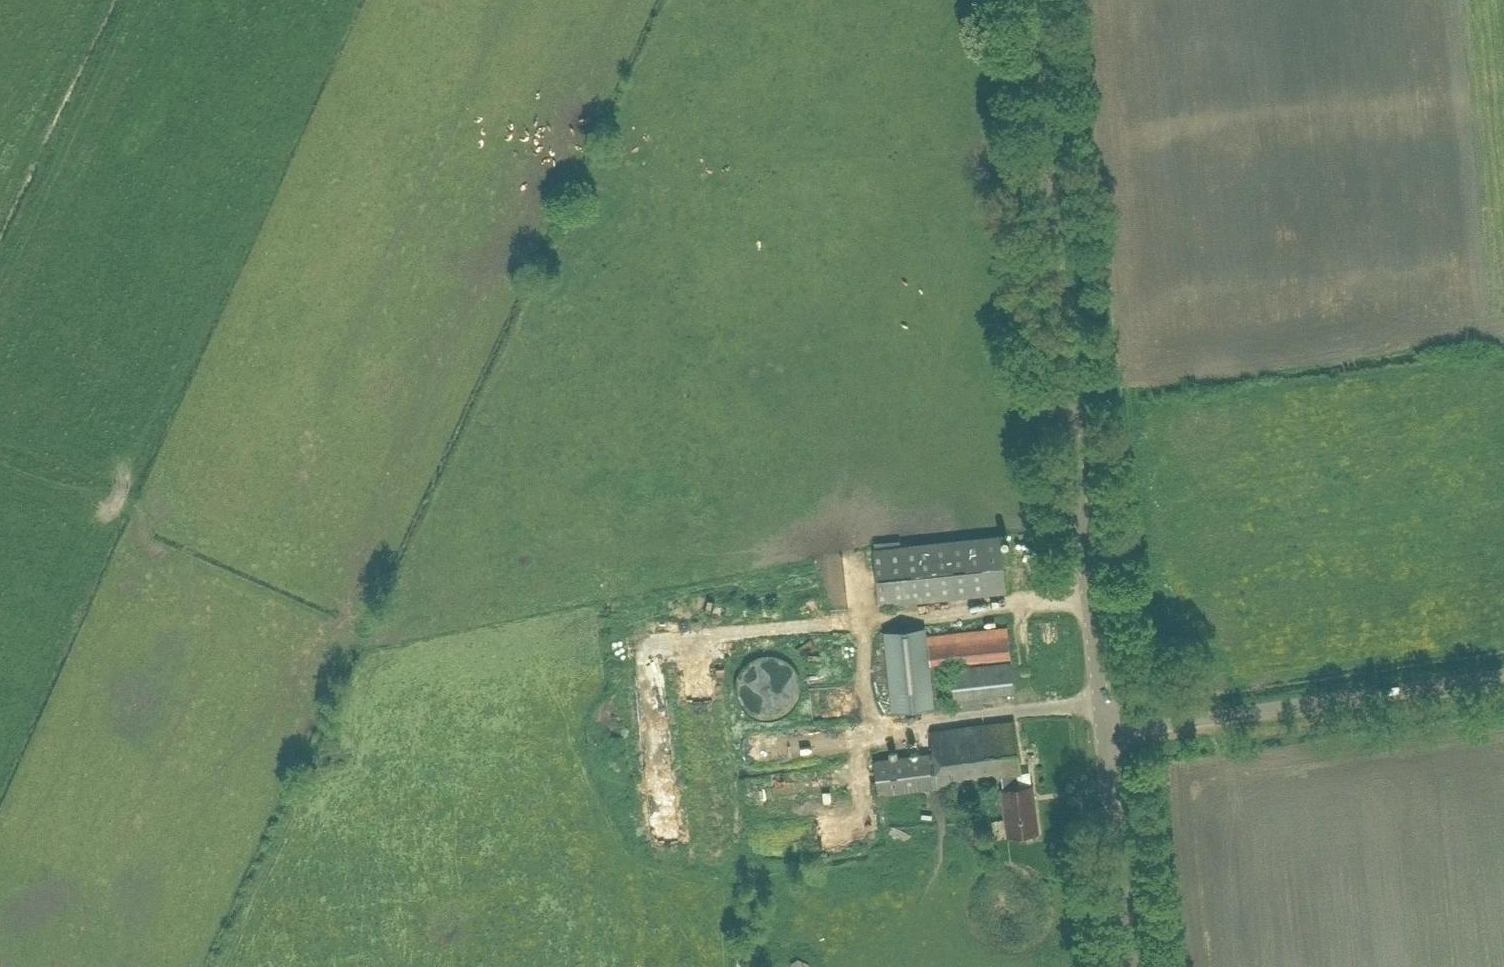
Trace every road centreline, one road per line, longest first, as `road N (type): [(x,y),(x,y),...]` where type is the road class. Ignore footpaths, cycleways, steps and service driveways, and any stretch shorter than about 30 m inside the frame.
road 1 (tertiary): [(1103,731),(1023,0)]
road 2 (unclassified): [(1103,731),(1503,674)]
road 3 (tertiary): [(1129,966),(1103,731)]

